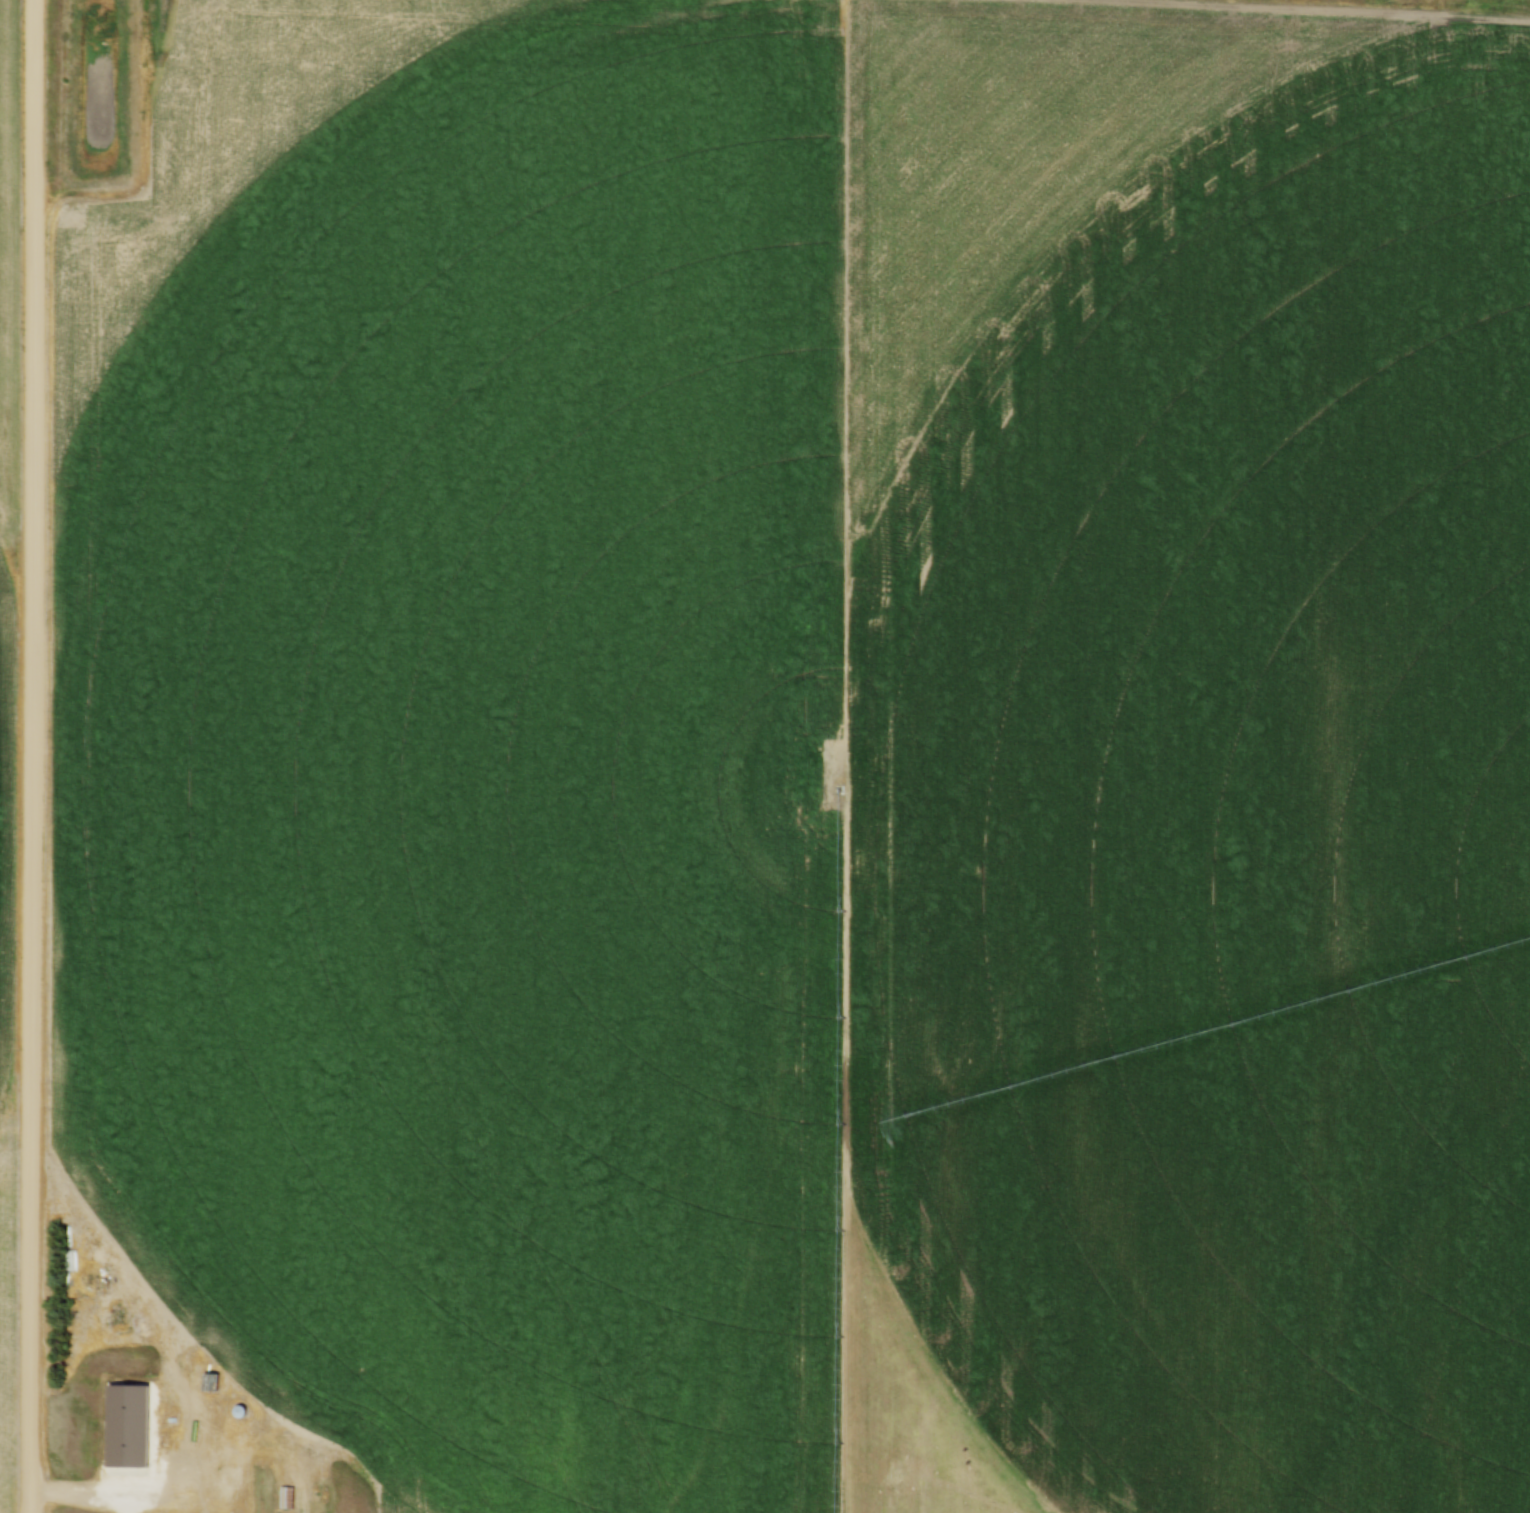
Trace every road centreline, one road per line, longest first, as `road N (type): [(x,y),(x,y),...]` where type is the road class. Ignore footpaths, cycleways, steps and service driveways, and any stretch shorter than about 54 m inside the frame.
road 1 (residential): [(29,1512),(32,0)]

